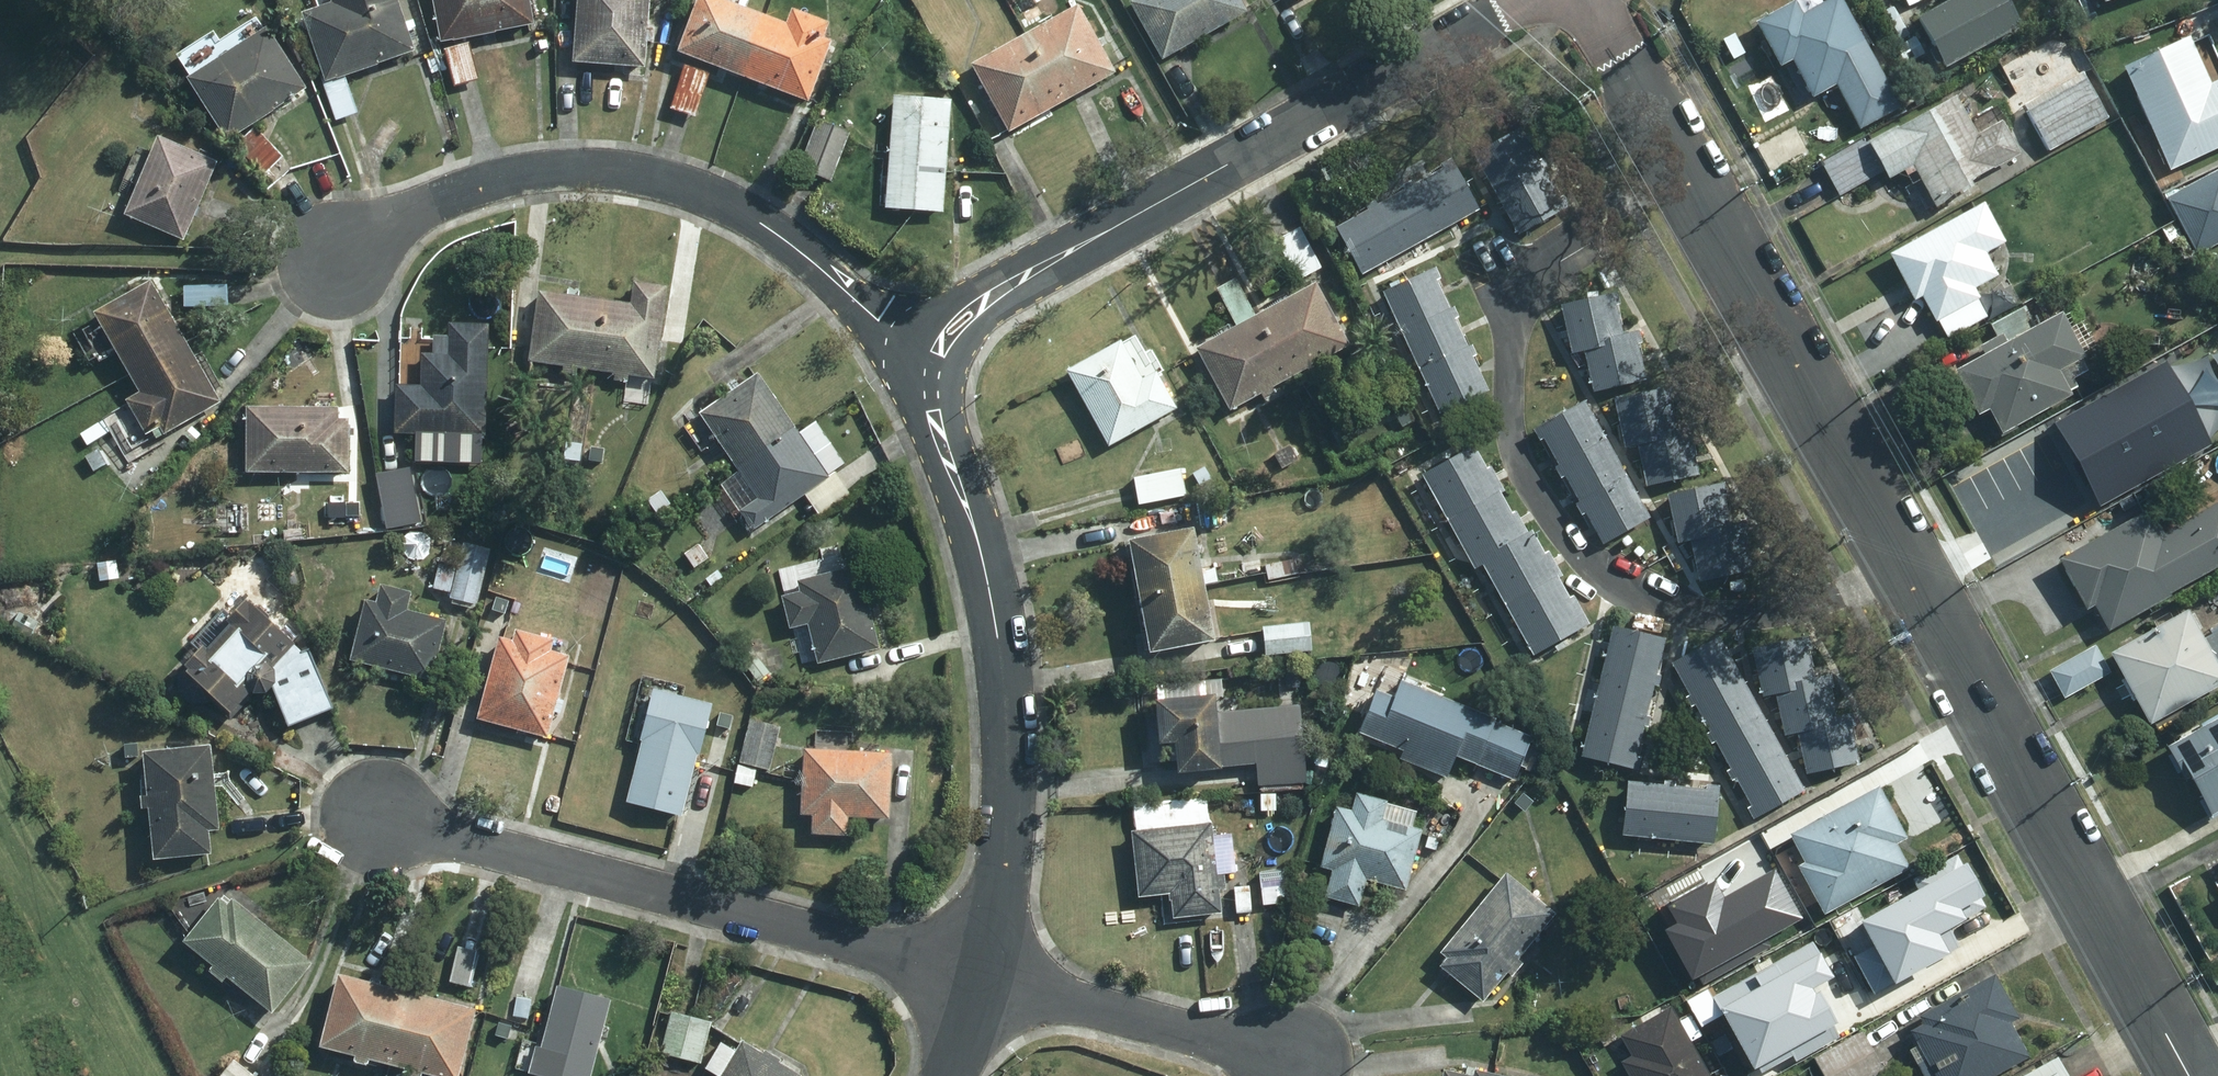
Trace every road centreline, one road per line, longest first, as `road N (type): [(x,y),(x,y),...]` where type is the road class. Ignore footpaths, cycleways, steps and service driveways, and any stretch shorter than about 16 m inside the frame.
road 1 (residential): [(2187,1075),(1595,0)]
road 2 (residential): [(1533,0),(1022,278),(962,323),(936,367)]
road 3 (residential): [(338,262),(457,195),(514,177),(581,168),(640,175),(737,208),(789,240),(936,367)]
road 4 (residential): [(936,367),(933,410),(983,563),(1005,680),(1006,859),(983,975)]
road 5 (residential): [(983,975),(382,822)]
road 6 (residential): [(1291,1060),(983,975)]

